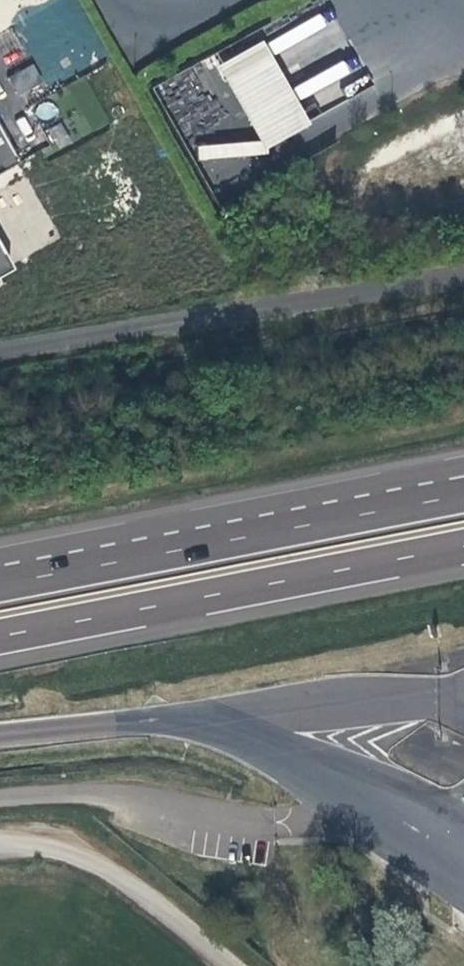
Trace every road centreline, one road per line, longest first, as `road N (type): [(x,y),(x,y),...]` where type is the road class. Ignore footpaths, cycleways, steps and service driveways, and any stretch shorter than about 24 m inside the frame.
road 1 (motorway): [(0,635),(463,544)]
road 2 (motorway): [(452,496),(0,584)]
road 3 (motorway): [(0,733),(203,714)]

